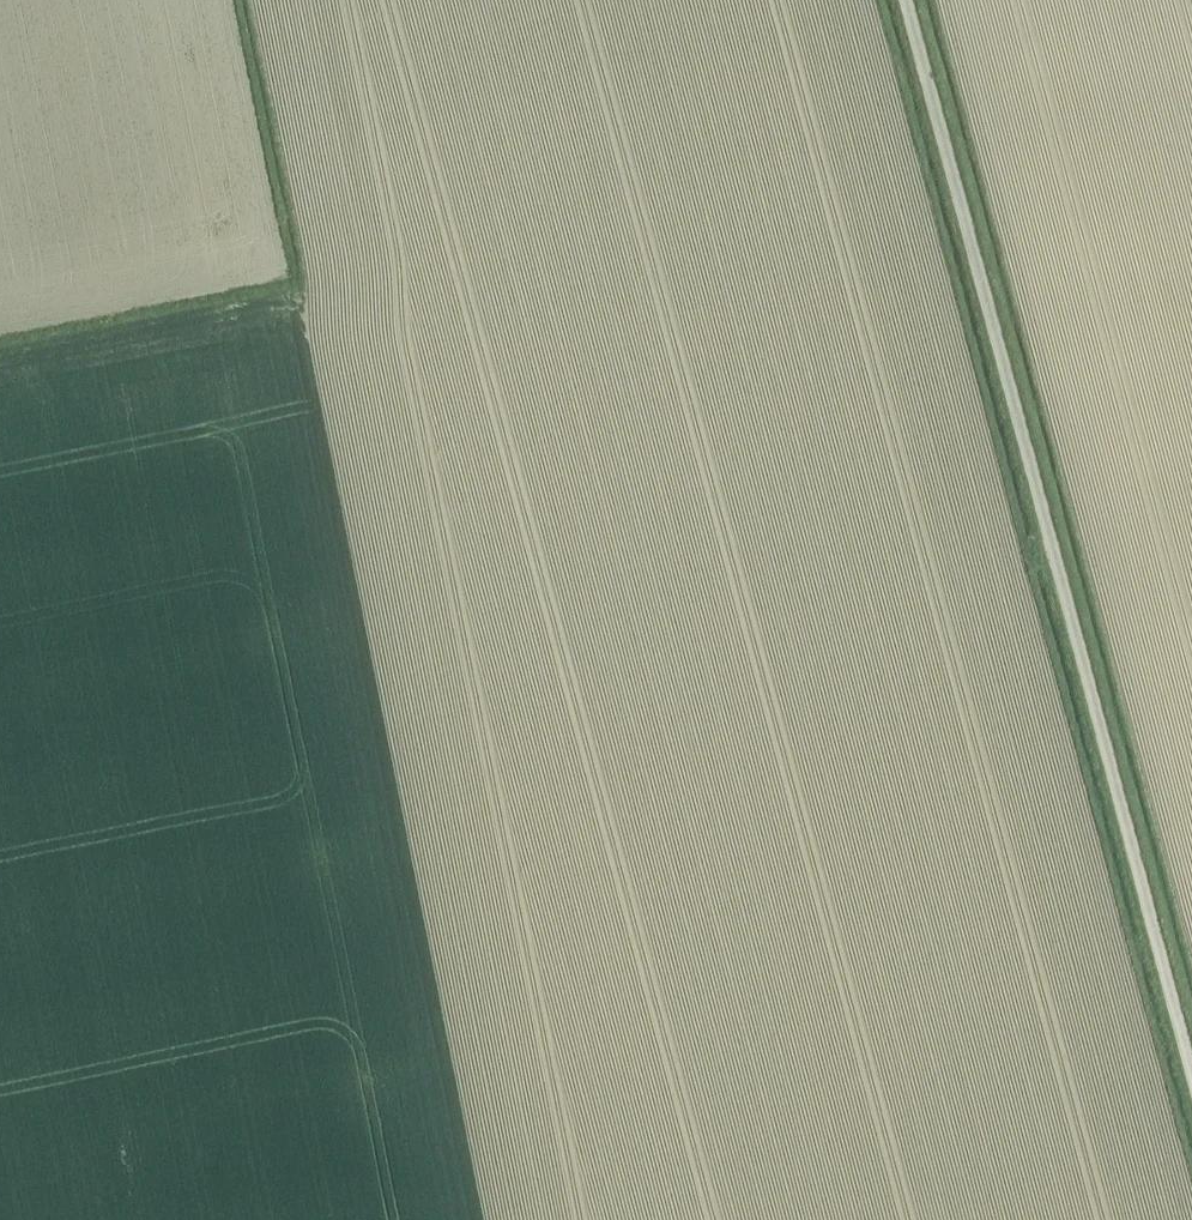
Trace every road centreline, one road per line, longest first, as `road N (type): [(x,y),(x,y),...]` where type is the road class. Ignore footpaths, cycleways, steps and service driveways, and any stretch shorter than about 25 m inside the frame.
road 1 (unclassified): [(1191,1068),(907,0)]

